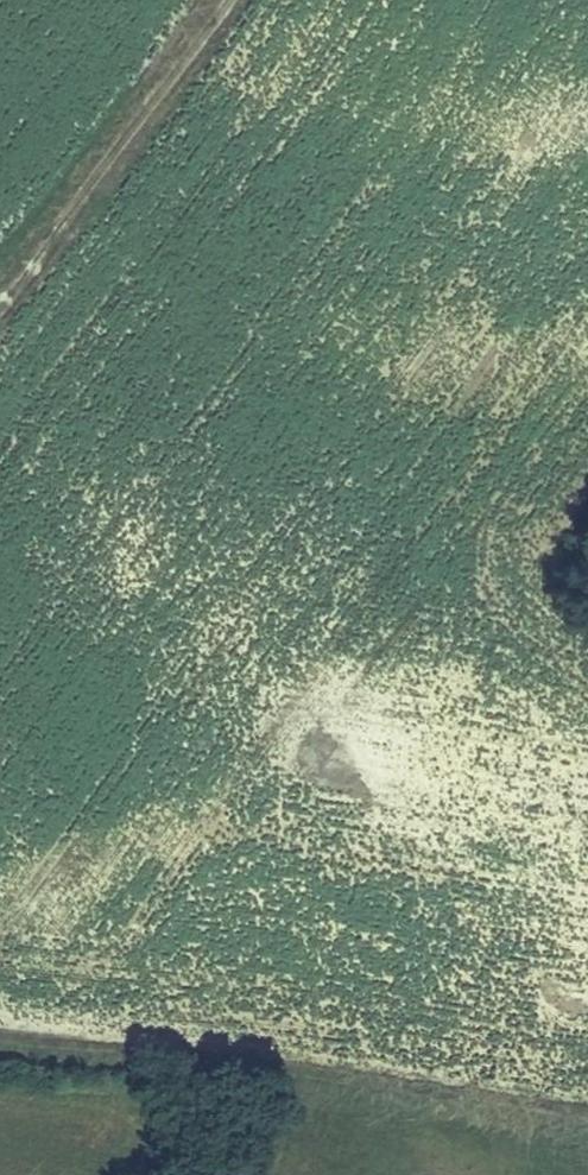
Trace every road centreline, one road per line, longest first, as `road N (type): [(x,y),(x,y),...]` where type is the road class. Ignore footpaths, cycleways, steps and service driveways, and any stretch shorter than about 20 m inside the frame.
road 1 (track): [(0,299),(219,0)]

